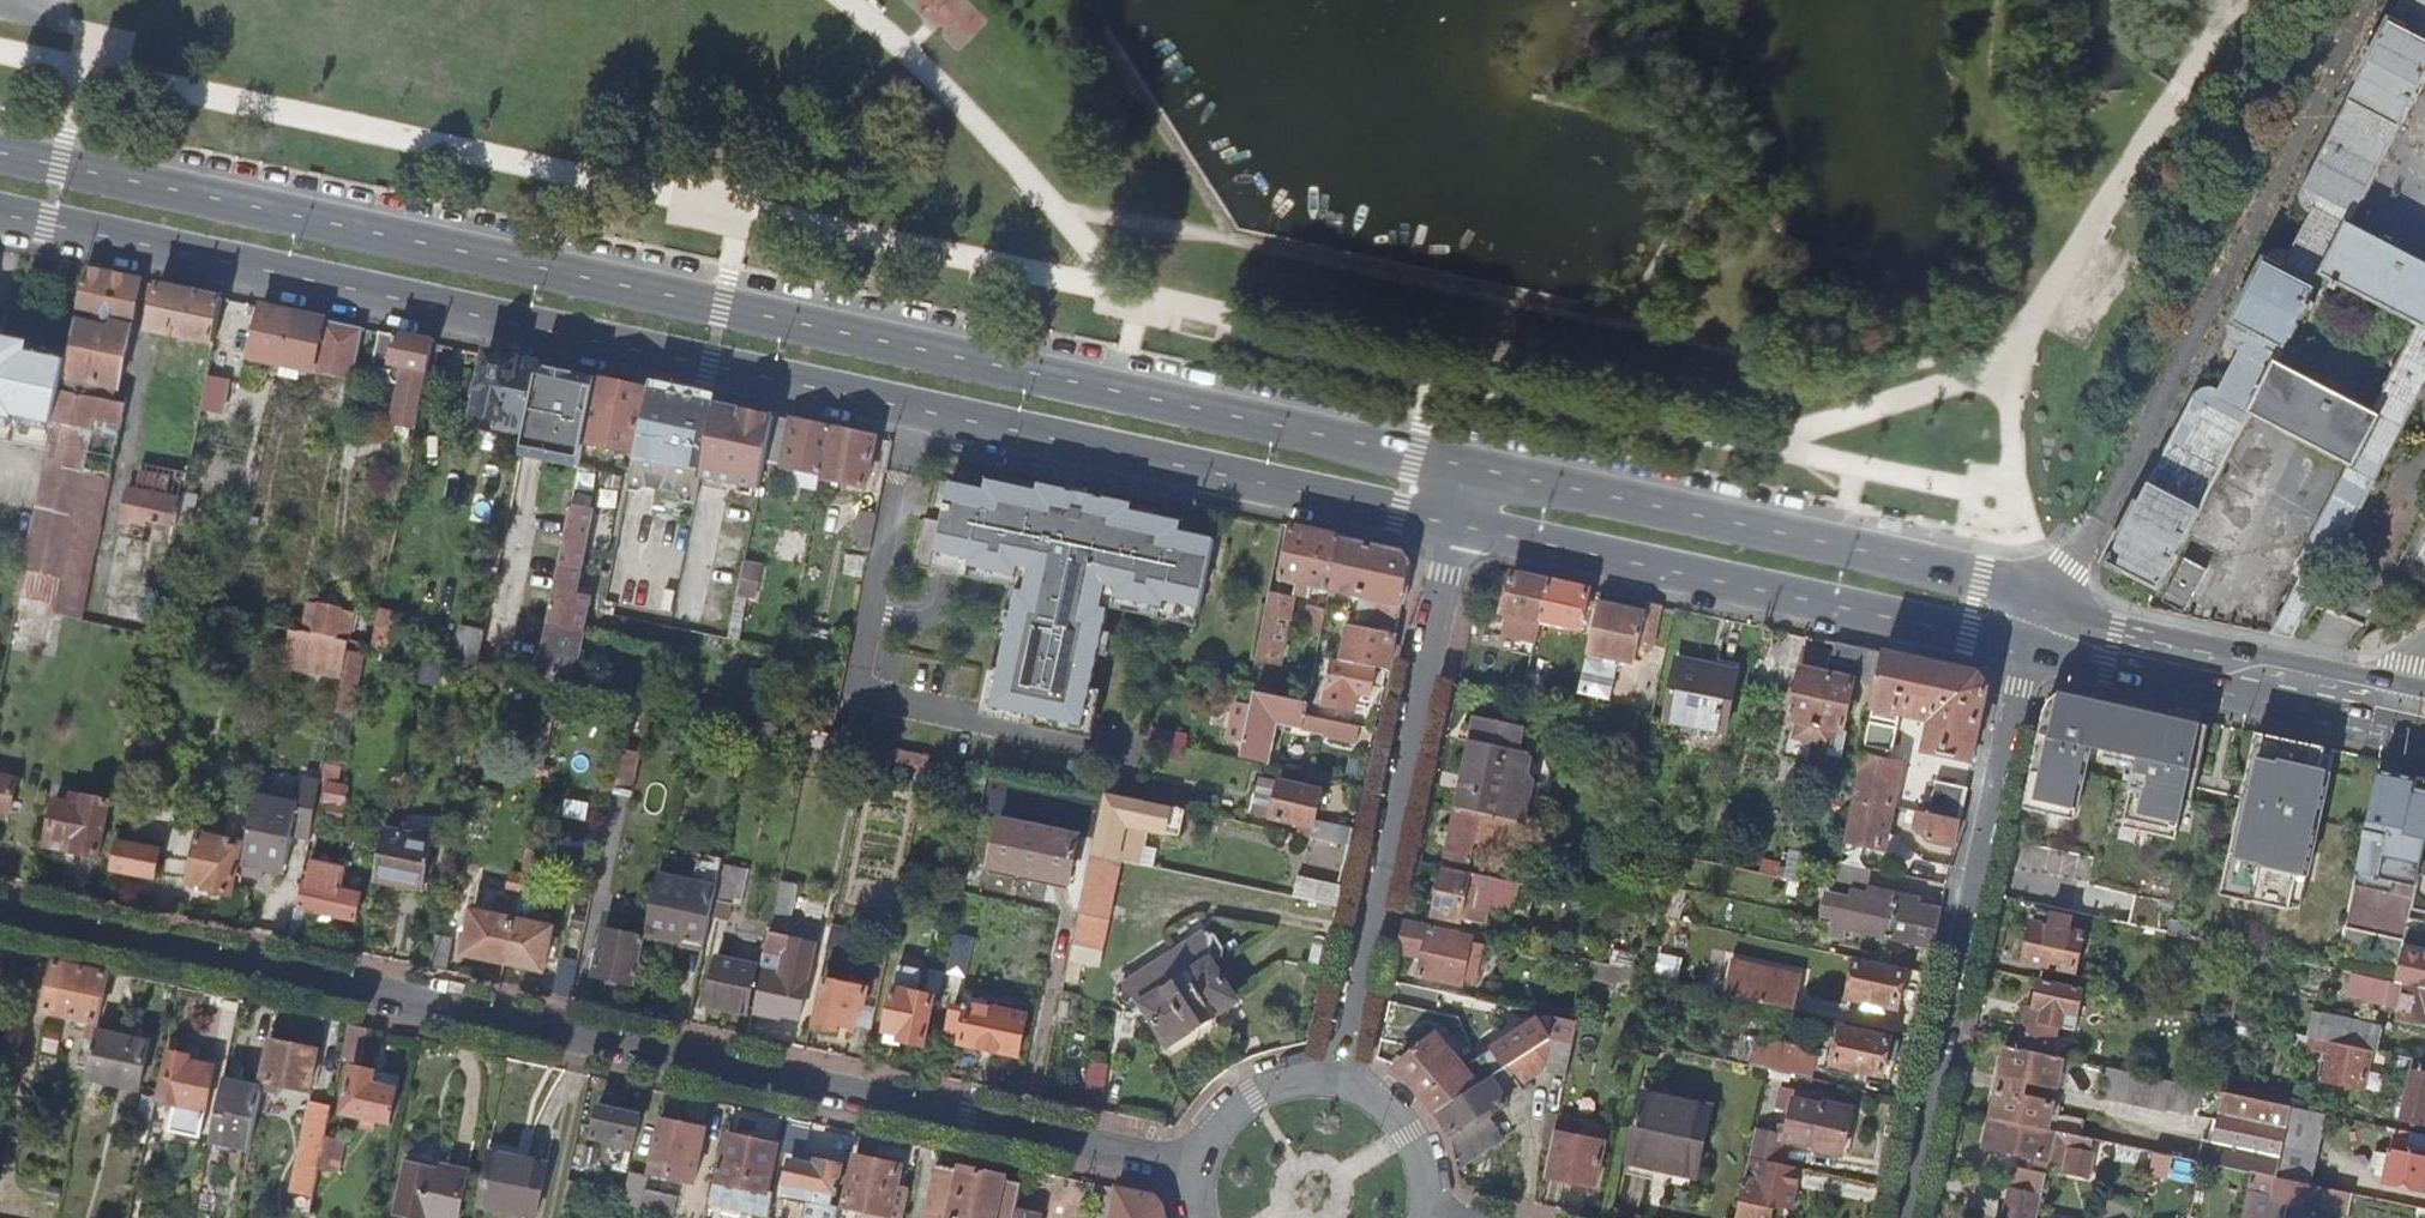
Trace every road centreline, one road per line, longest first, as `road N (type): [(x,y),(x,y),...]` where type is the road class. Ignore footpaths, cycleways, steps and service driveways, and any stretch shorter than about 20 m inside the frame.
road 1 (secondary): [(1468,466),(0,153)]
road 2 (secondary): [(0,215),(1454,525)]
road 3 (residential): [(0,914),(1201,1169)]
road 4 (residential): [(2045,603),(2375,0)]
road 5 (secondary): [(2045,603),(1981,576),(1468,466)]
road 6 (secondary): [(1454,525),(2033,649)]
road 7 (residential): [(2033,649),(1906,1217)]
road 8 (residential): [(1336,1078),(1454,525)]
road 9 (secondary): [(2413,687),(2045,603)]
road 10 (secondary): [(2033,649),(2239,698)]
road 11 (residential): [(2239,698),(2281,676),(2409,705),(2413,687)]
road 12 (secondary): [(2239,698),(2424,737)]
road 13 (residential): [(1427,1217),(1425,1157),(1412,1129),(1391,1105),(1336,1078)]
road 14 (residential): [(1336,1078),(1306,1076),(1249,1096),(1210,1141),(1201,1169)]

